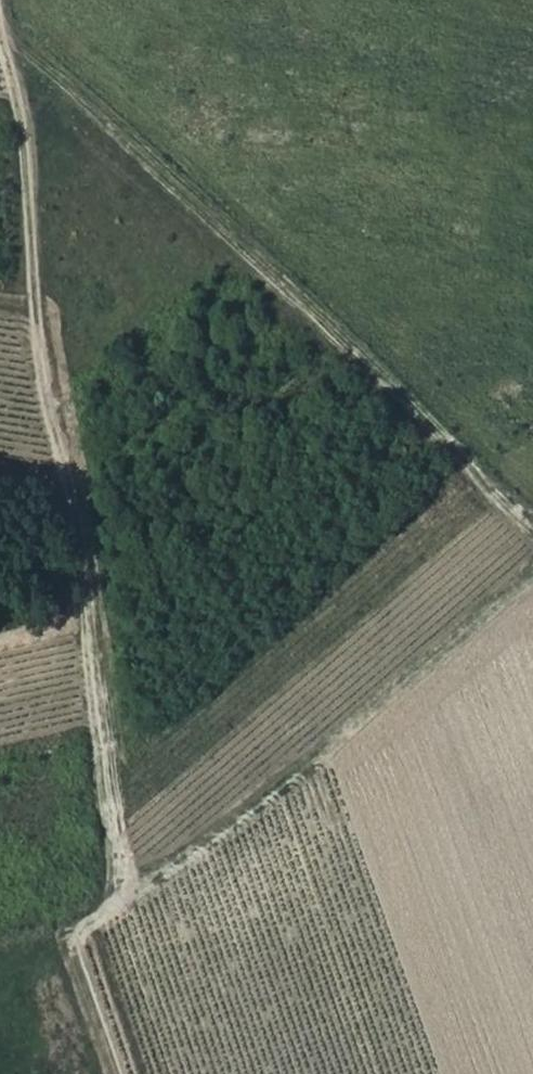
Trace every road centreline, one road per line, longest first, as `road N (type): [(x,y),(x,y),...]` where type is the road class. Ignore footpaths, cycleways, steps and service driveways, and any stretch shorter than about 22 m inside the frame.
road 1 (track): [(0,29),(38,338),(81,553),(128,891),(82,932),(131,1073)]
road 2 (track): [(0,23),(354,344),(514,507),(532,516)]
road 3 (track): [(128,891),(187,859),(532,575)]

